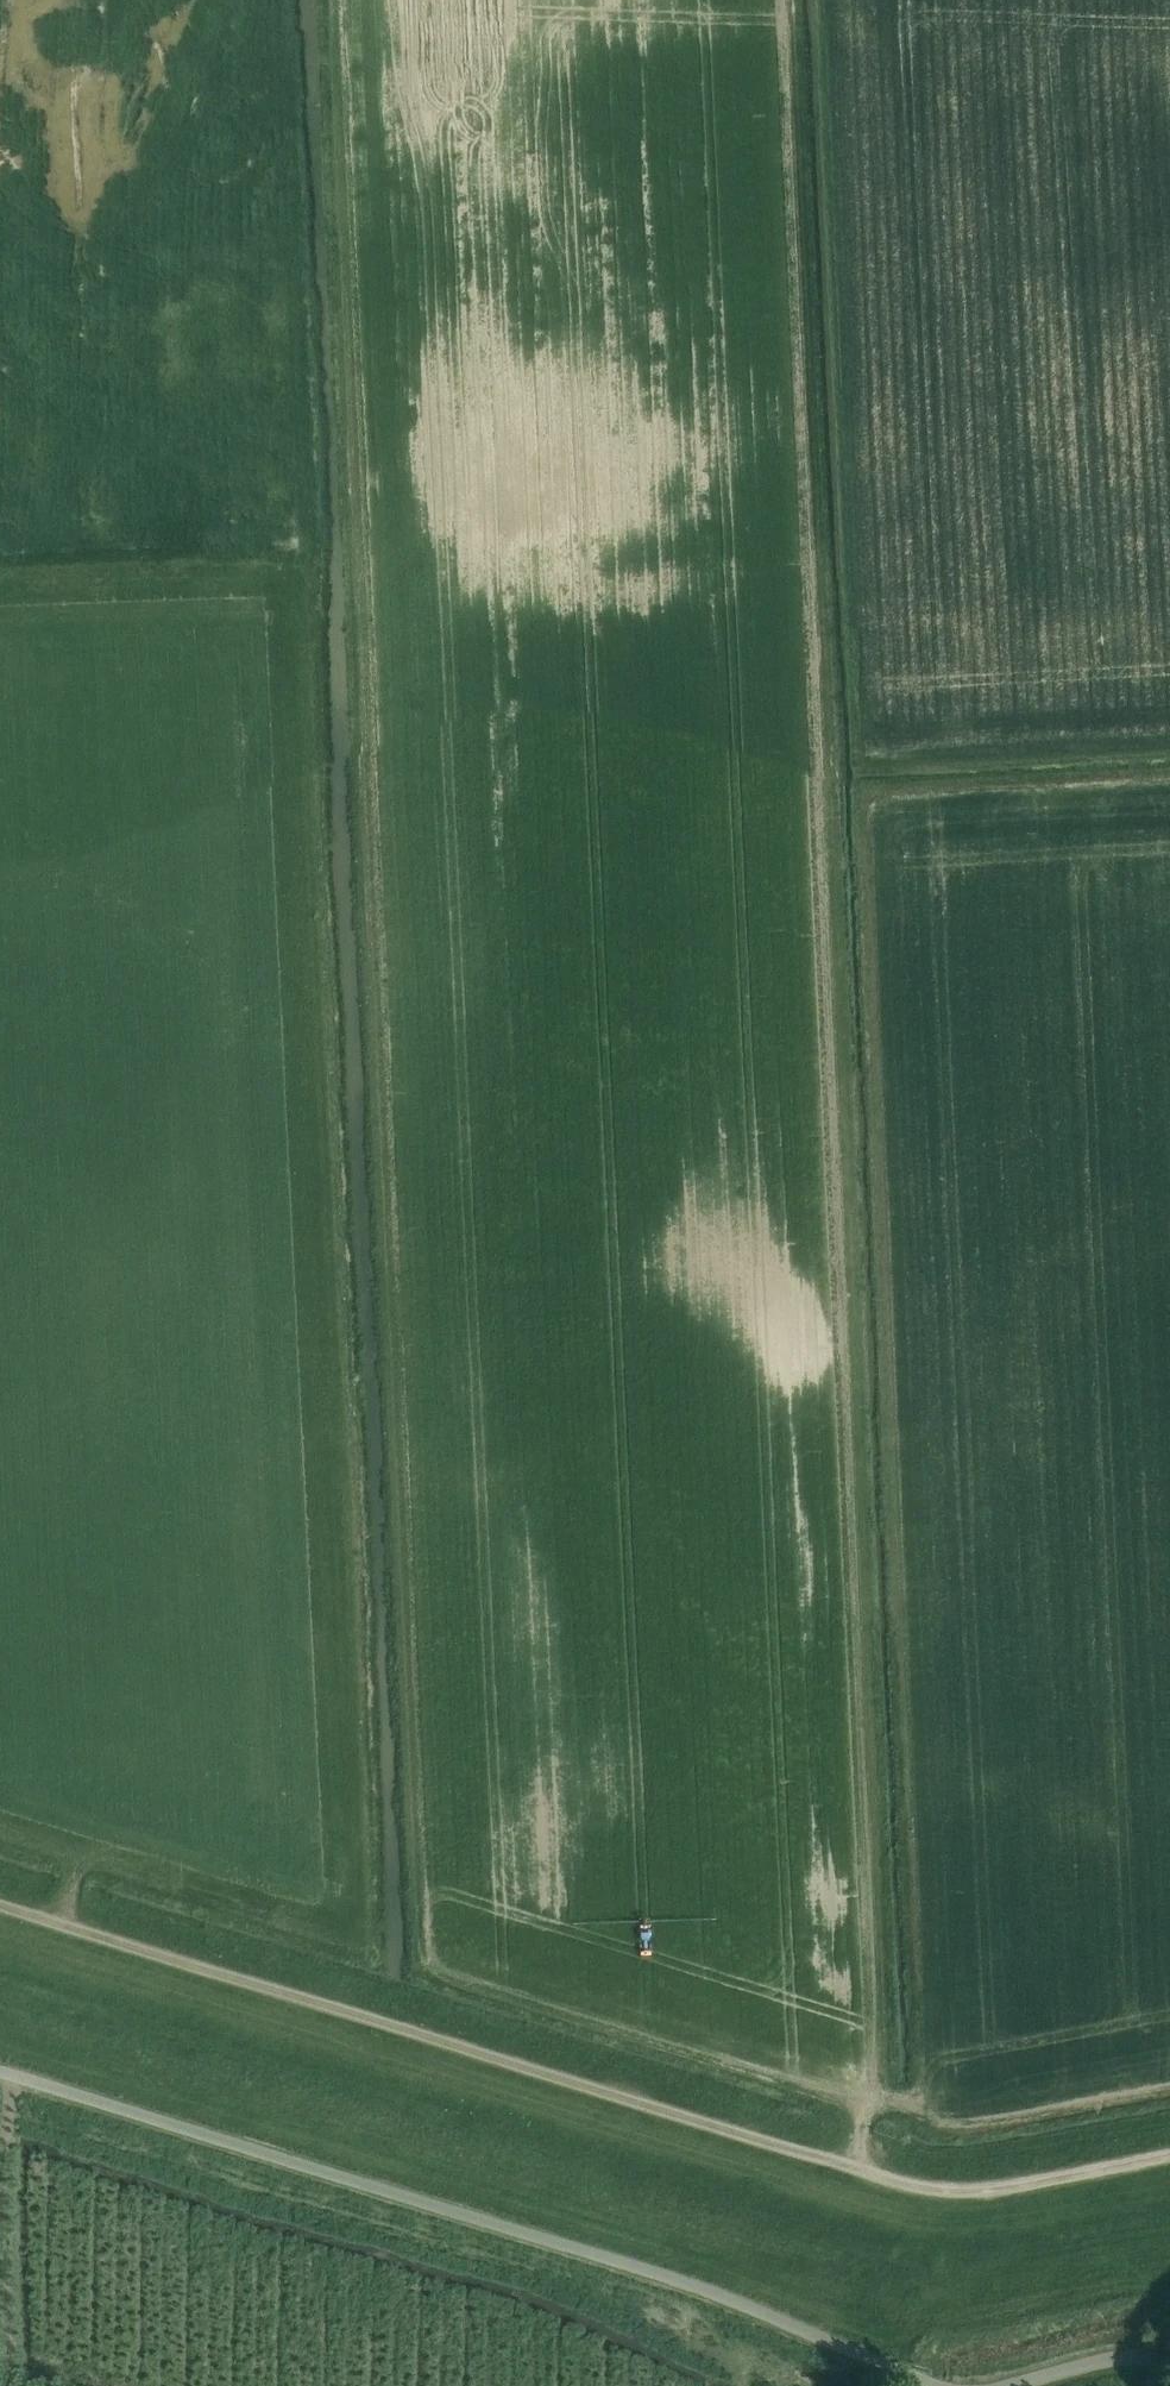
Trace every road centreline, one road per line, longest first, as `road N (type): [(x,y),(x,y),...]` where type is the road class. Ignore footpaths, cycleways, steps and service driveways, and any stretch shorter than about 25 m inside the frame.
road 1 (track): [(0,1903),(902,2183),(1014,2184),(1169,2154)]

